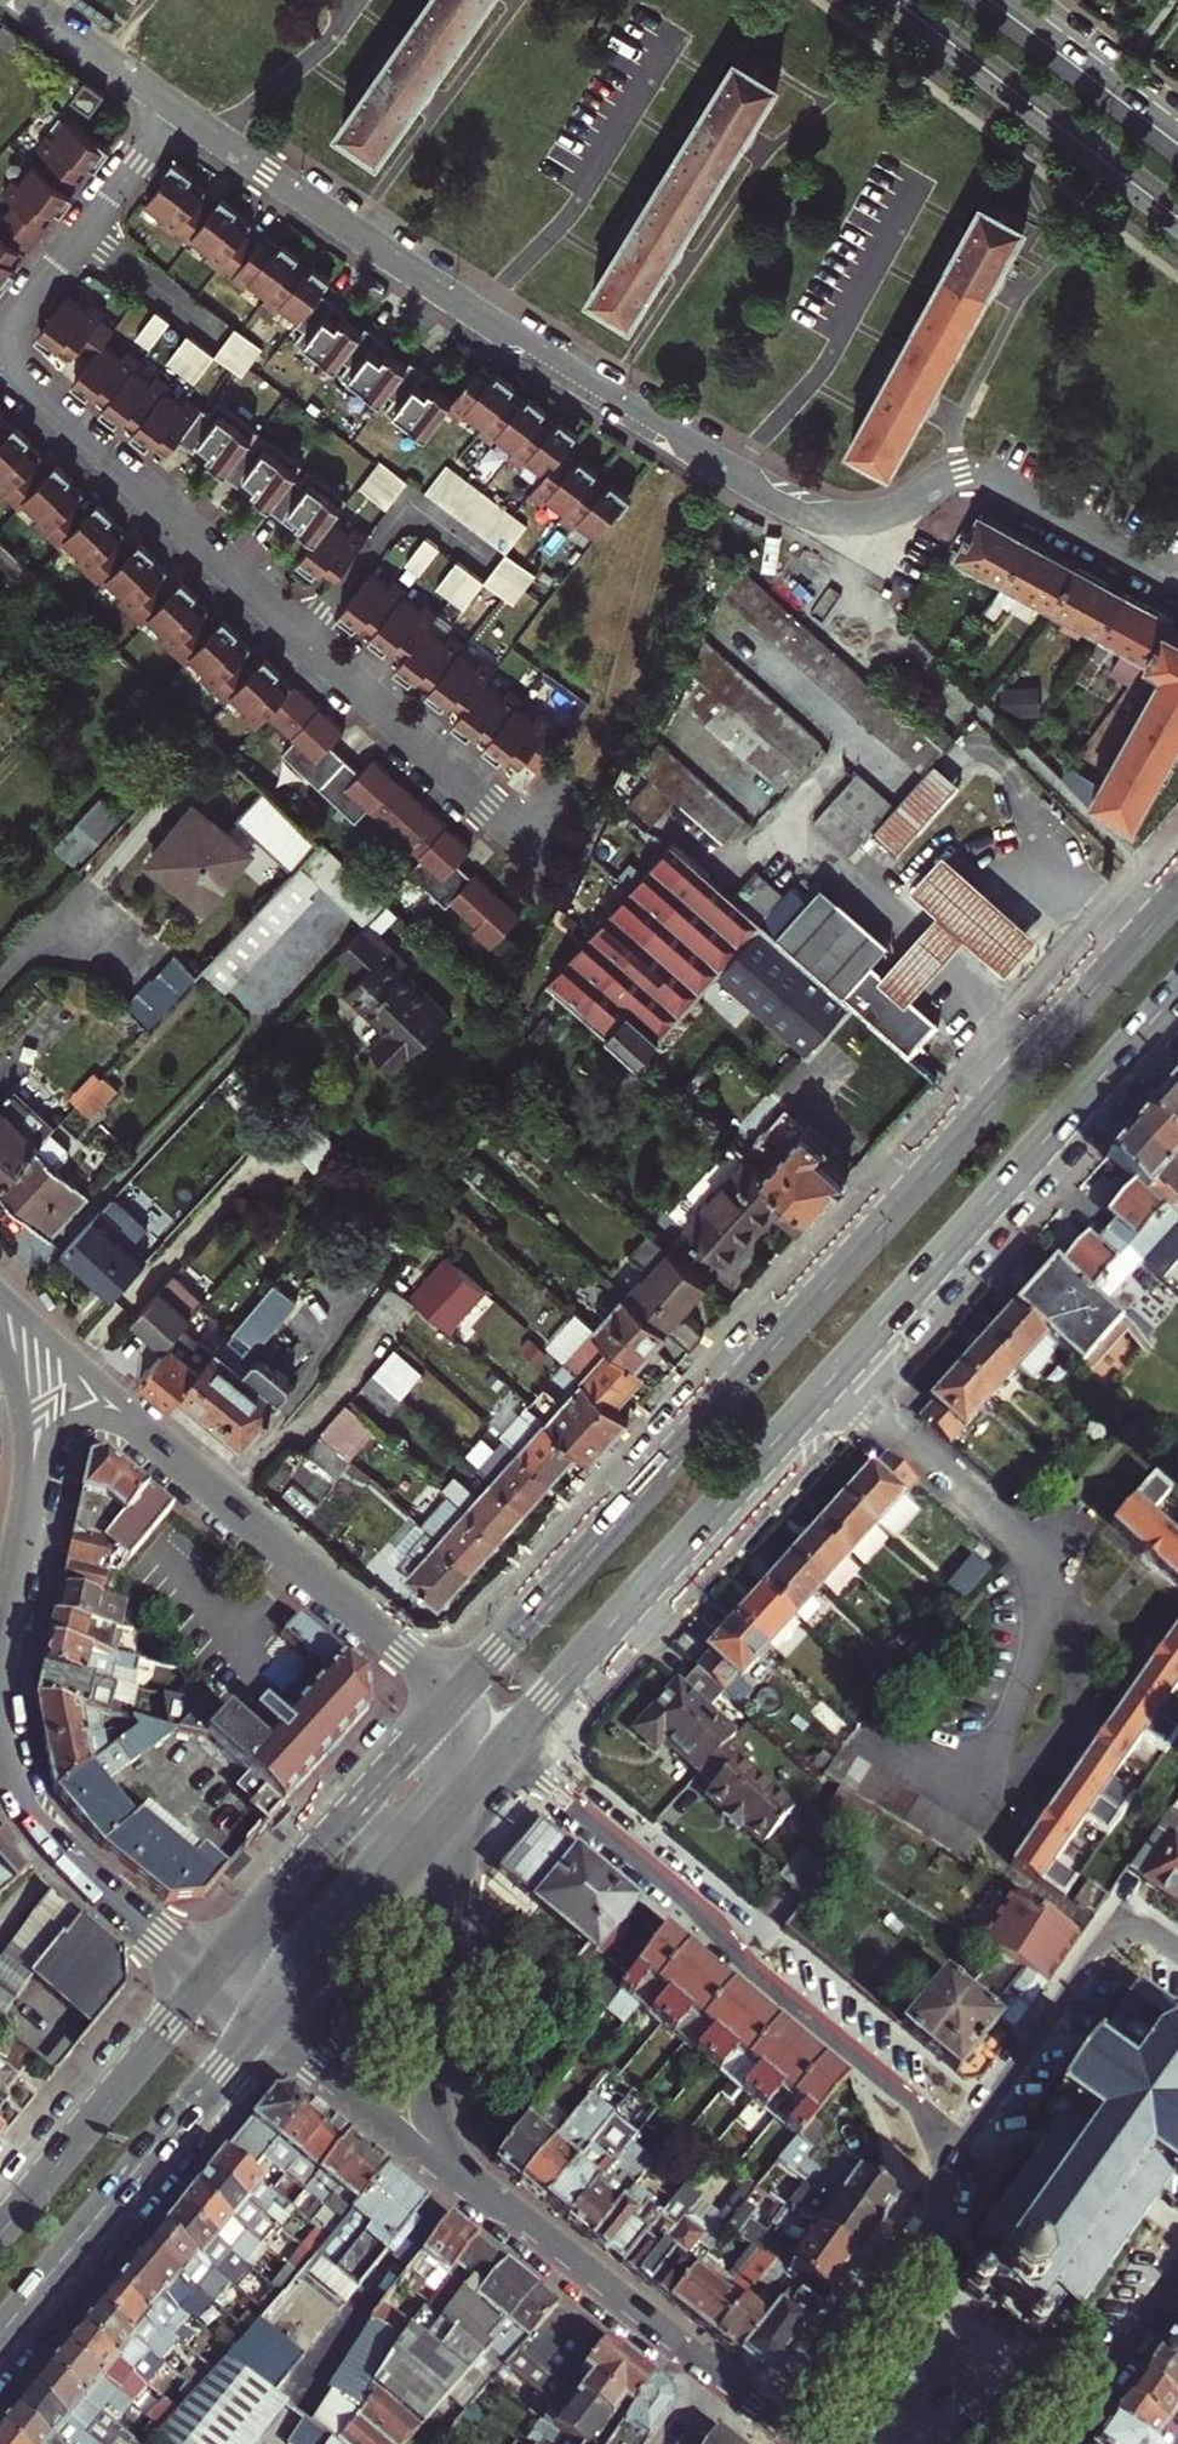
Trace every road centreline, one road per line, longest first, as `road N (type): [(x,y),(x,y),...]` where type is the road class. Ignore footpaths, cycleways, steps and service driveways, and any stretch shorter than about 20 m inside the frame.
road 1 (residential): [(176,110),(568,370),(785,502),(833,518),(875,518),(947,476),(981,469),(1177,577)]
road 2 (primary): [(1177,892),(453,1701)]
road 3 (residential): [(0,348),(527,842)]
road 4 (residential): [(503,1747),(968,2138)]
road 5 (residential): [(835,1376),(1022,1537),(1042,1574),(1042,1617),(1009,1725),(966,1794)]
road 6 (primary): [(835,1376),(1177,994)]
road 7 (primary): [(503,1747),(835,1376)]
road 8 (secondary): [(453,1701),(133,1417)]
road 9 (primary): [(0,2340),(266,2025)]
road 10 (secondary): [(884,0),(1177,226)]
road 11 (residential): [(968,2138),(761,2416)]
road 12 (secondary): [(460,2178),(715,2382)]
road 13 (primary): [(210,1978),(0,2227)]
road 14 (residential): [(1177,1970),(1126,1932),(968,2138)]
road 15 (secondary): [(0,1760),(41,1833),(210,1978)]
road 16 (residential): [(176,110),(0,345)]
road 17 (secondary): [(460,2178),(436,2122),(430,2077),(446,1894)]
road 18 (secondary): [(266,2025),(460,2178)]
road 19 (primary): [(363,1804),(210,1978)]
road 20 (primary): [(266,2025),(413,1848)]
road 21 (residential): [(1043,2443),(1177,2259)]
road 22 (secondary): [(1177,131),(1006,0)]
road 23 (residential): [(30,0),(176,110)]
road 24 (secondary): [(133,1417),(0,1294)]
road 25 (secondary): [(29,1489),(0,1649)]
road 26 (secondary): [(0,1342),(21,1410),(29,1489)]
road 27 (secondary): [(133,1417),(90,1418),(61,1431),(29,1489)]
road 28 (primary): [(453,1701),(363,1804)]

